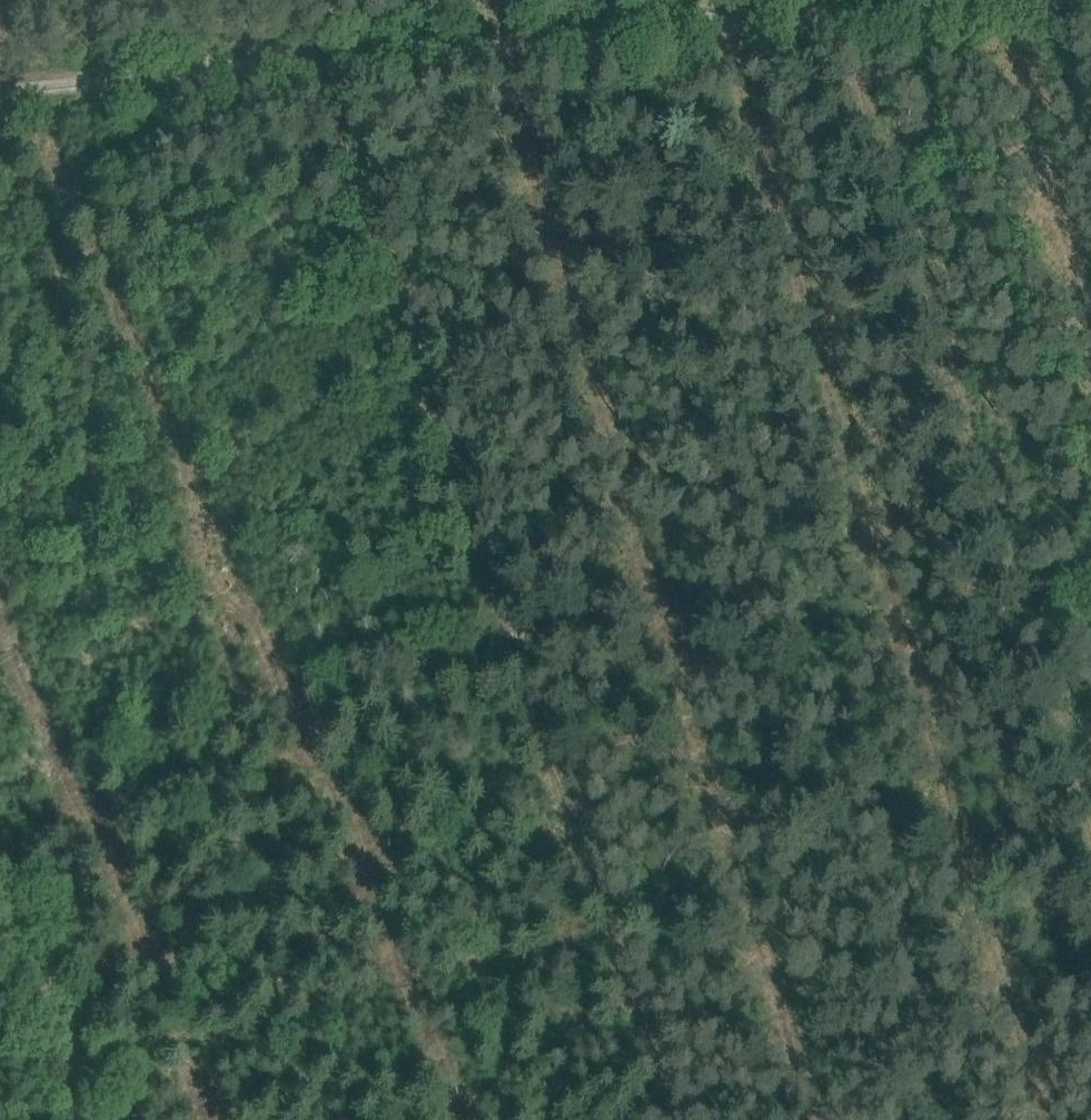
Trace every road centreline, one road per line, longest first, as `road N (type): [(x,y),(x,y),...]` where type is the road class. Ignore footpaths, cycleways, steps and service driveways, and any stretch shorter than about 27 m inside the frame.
road 1 (track): [(674,1119),(329,60)]
road 2 (track): [(846,0),(1090,824)]
road 3 (track): [(329,60),(870,2)]
road 4 (track): [(0,98),(329,60)]
road 5 (track): [(107,1119),(0,875)]

